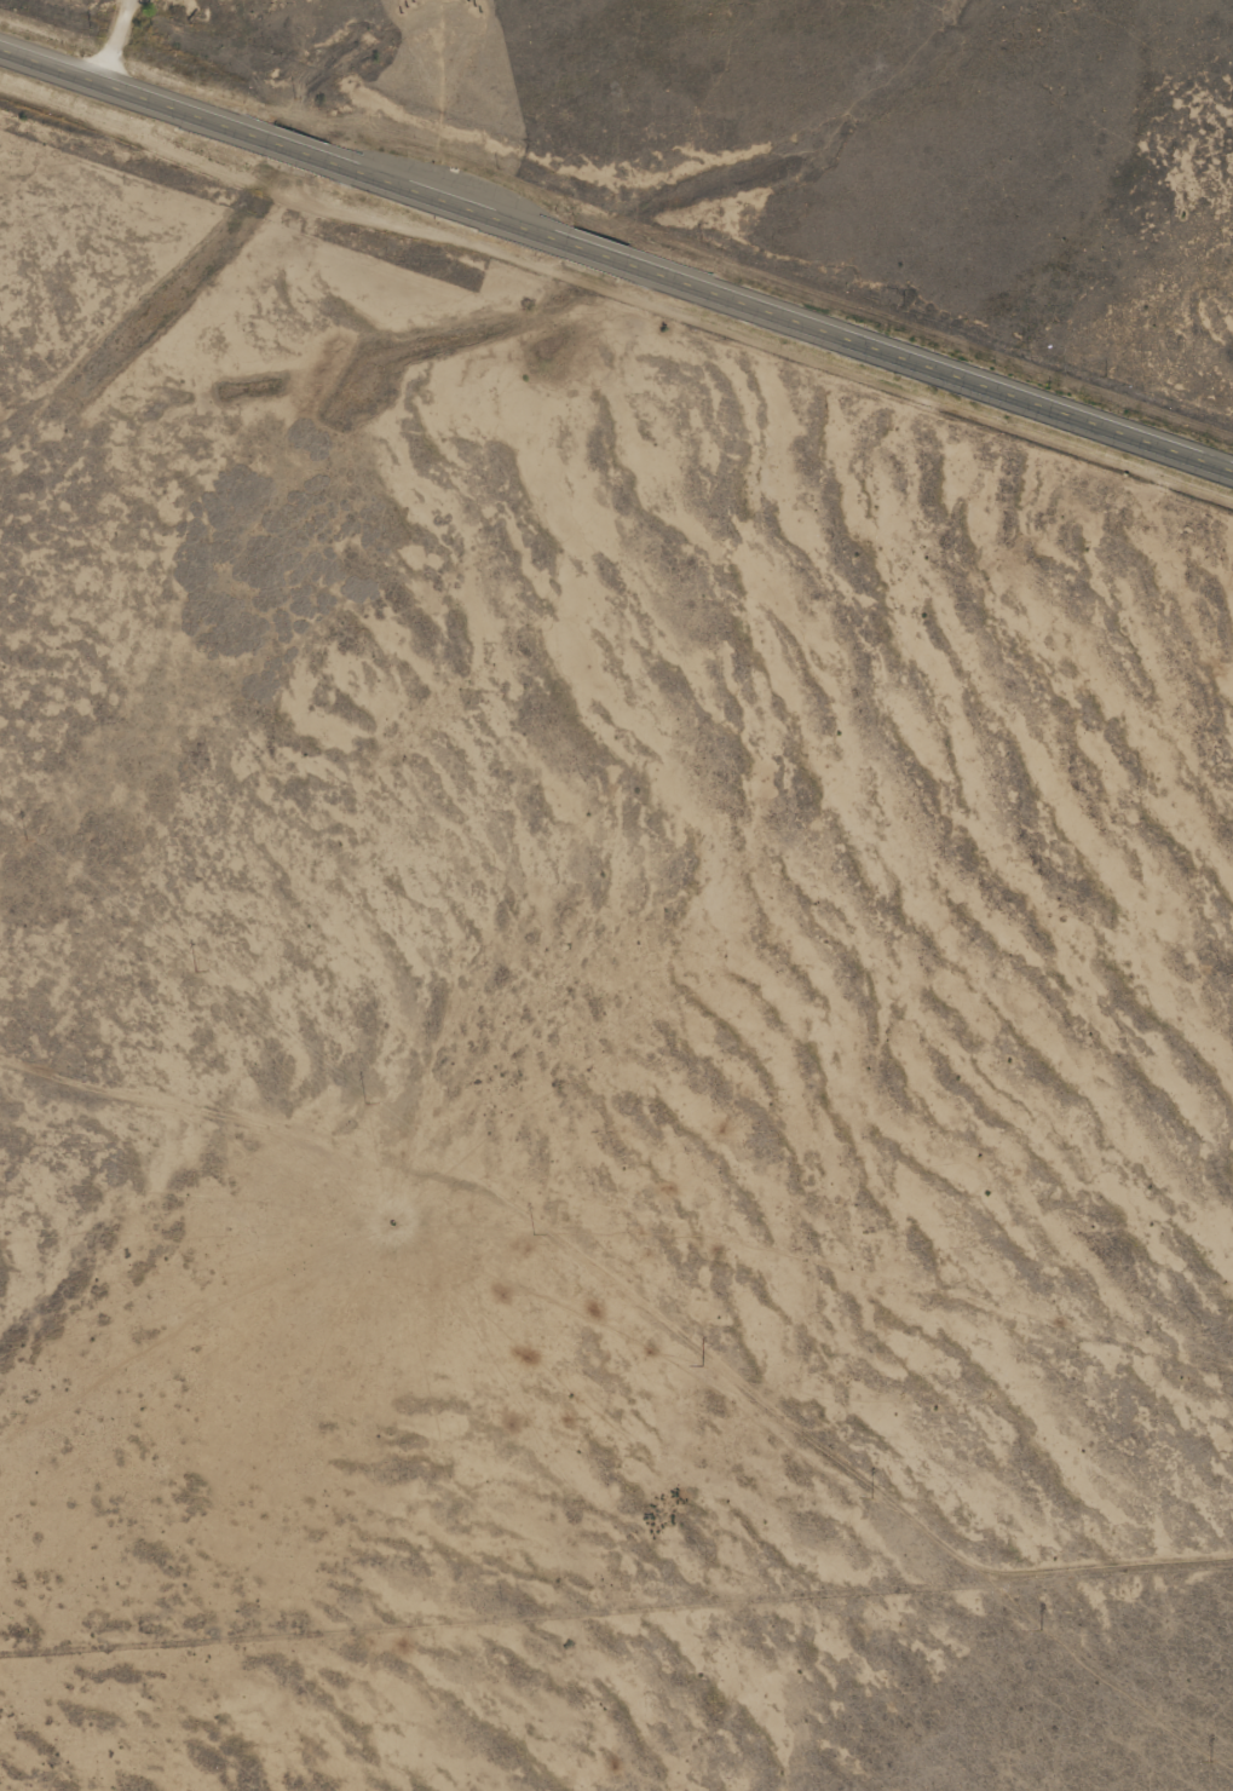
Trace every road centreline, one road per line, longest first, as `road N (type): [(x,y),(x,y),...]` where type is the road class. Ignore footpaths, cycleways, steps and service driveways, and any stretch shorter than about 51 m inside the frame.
road 1 (trunk): [(1232,472),(0,50)]

